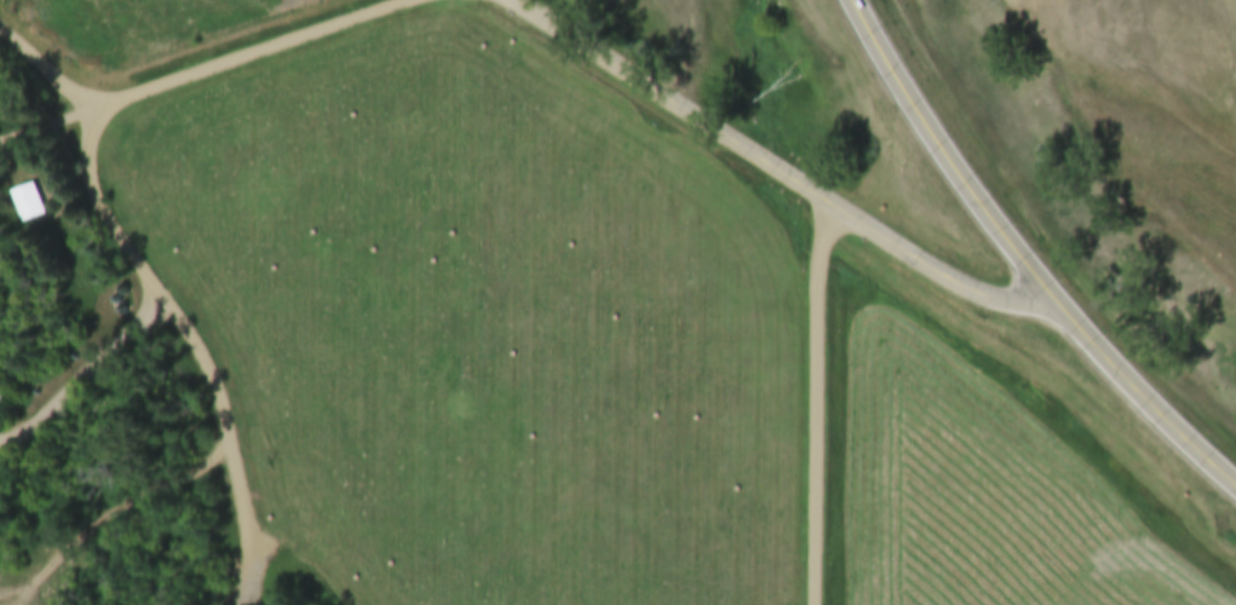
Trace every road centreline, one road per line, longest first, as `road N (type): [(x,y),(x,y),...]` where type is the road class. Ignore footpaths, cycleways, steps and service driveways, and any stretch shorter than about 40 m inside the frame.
road 1 (residential): [(1042,305),(998,317),(950,295),(742,148),(496,0)]
road 2 (residential): [(88,98),(90,166),(102,206),(200,355),(234,448),(249,546),(243,604)]
road 3 (residential): [(453,0),(133,99),(88,98),(58,85),(0,30)]
road 4 (residential): [(817,604),(820,201)]
road 5 (secondary): [(1042,305),(930,142),(856,0)]
road 6 (secondary): [(1235,502),(1042,305)]

